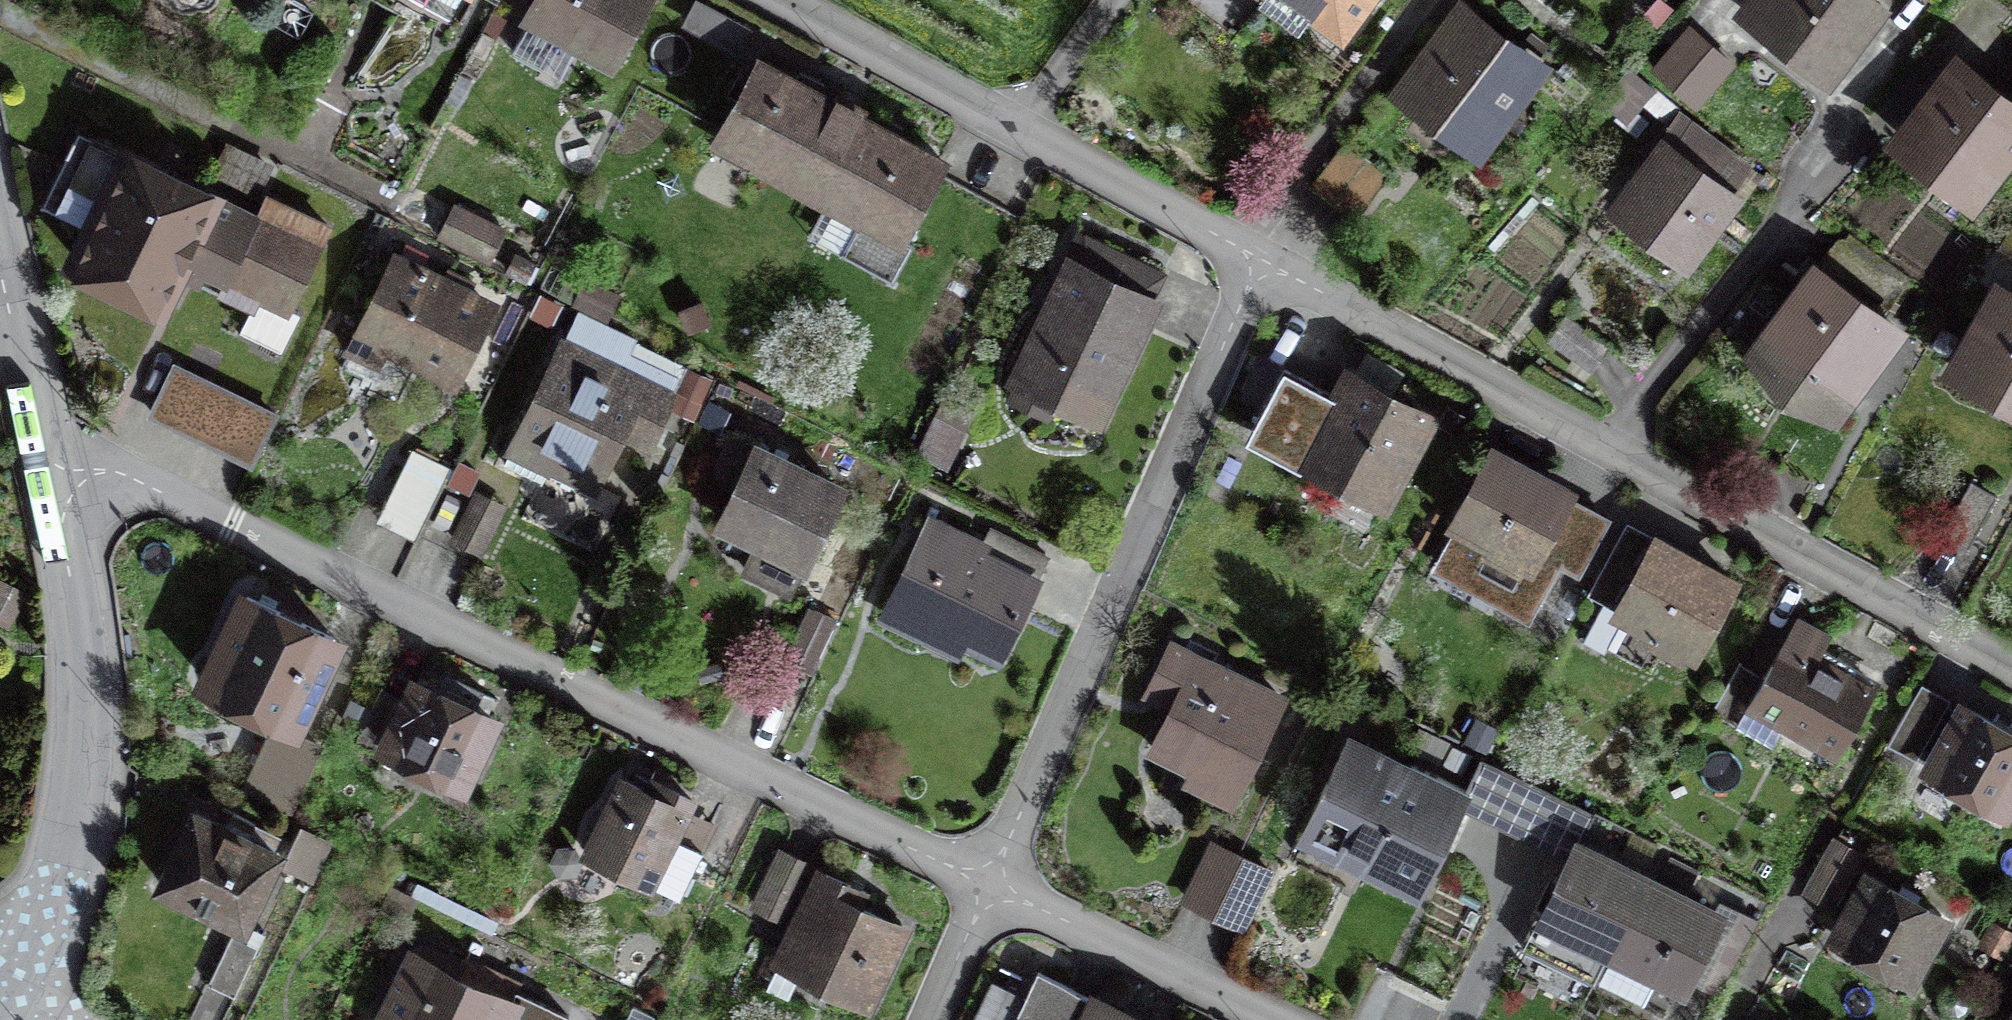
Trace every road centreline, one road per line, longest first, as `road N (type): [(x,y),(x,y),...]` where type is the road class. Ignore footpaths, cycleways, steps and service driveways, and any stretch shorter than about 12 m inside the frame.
road 1 (residential): [(59,471),(153,482),(996,879)]
road 2 (residential): [(2011,666),(1262,256)]
road 3 (residential): [(1262,256),(996,879)]
road 4 (residential): [(1262,256),(1014,138),(773,0)]
road 5 (tertiary): [(59,471),(82,684),(81,773),(61,880),(15,992)]
road 6 (residential): [(996,879),(1278,1019)]
road 7 (tertiary): [(0,274),(59,471)]
road 8 (residential): [(996,879),(934,1019)]

